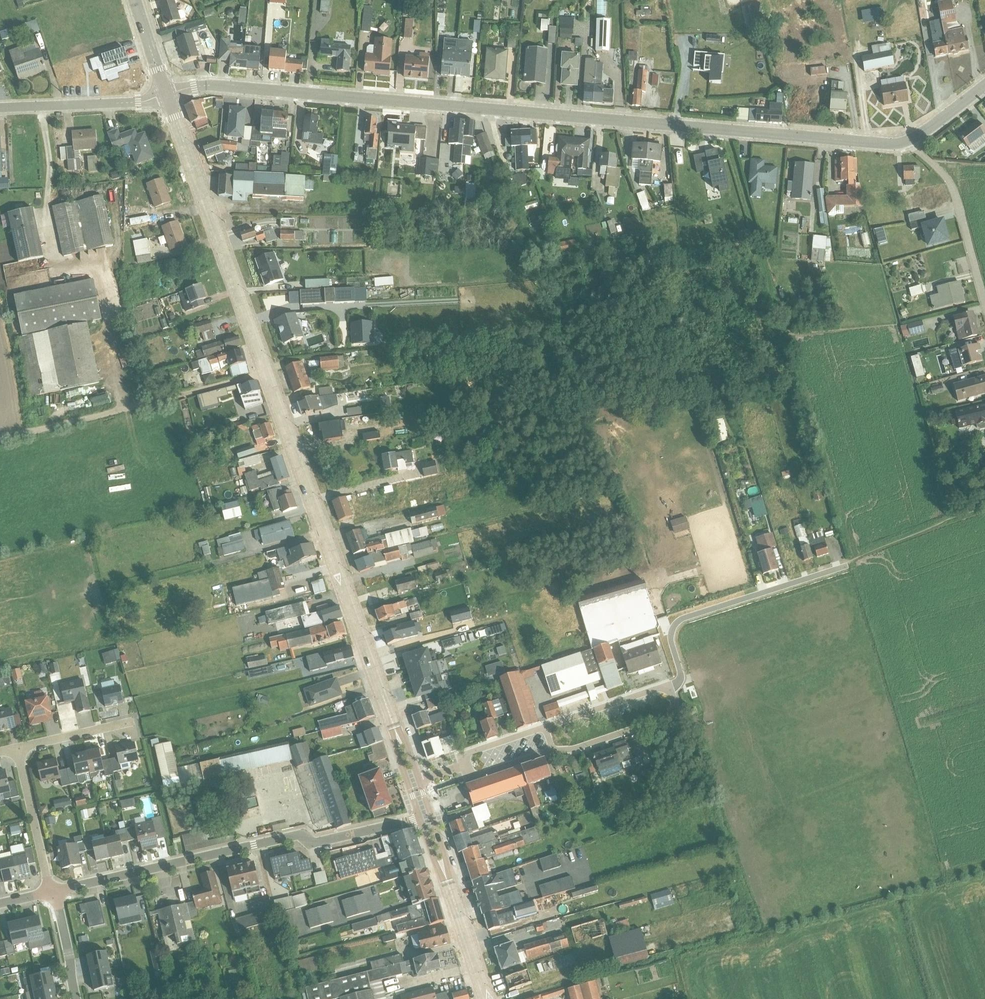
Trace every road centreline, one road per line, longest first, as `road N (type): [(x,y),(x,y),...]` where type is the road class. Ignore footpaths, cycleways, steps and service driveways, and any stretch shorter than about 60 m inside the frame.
road 1 (residential): [(166,94),(213,86),(907,141)]
road 2 (tertiary): [(414,783),(268,373)]
road 3 (residential): [(53,891),(426,816)]
road 4 (track): [(40,107),(49,164),(48,233),(57,260),(101,279),(127,408)]
road 5 (tertiary): [(268,373),(166,94)]
road 6 (residential): [(268,373),(0,439)]
road 7 (residential): [(669,692),(681,675),(671,636),(679,621),(847,566)]
road 8 (tertiary): [(489,998),(426,816)]
road 9 (residential): [(907,141),(956,195),(984,303)]
road 10 (unclassified): [(0,108),(138,102),(166,94)]
road 11 (residential): [(552,750),(665,719),(674,709),(669,692)]
road 12 (residential): [(53,891),(17,748)]
road 13 (residential): [(669,692),(655,689),(545,727)]

